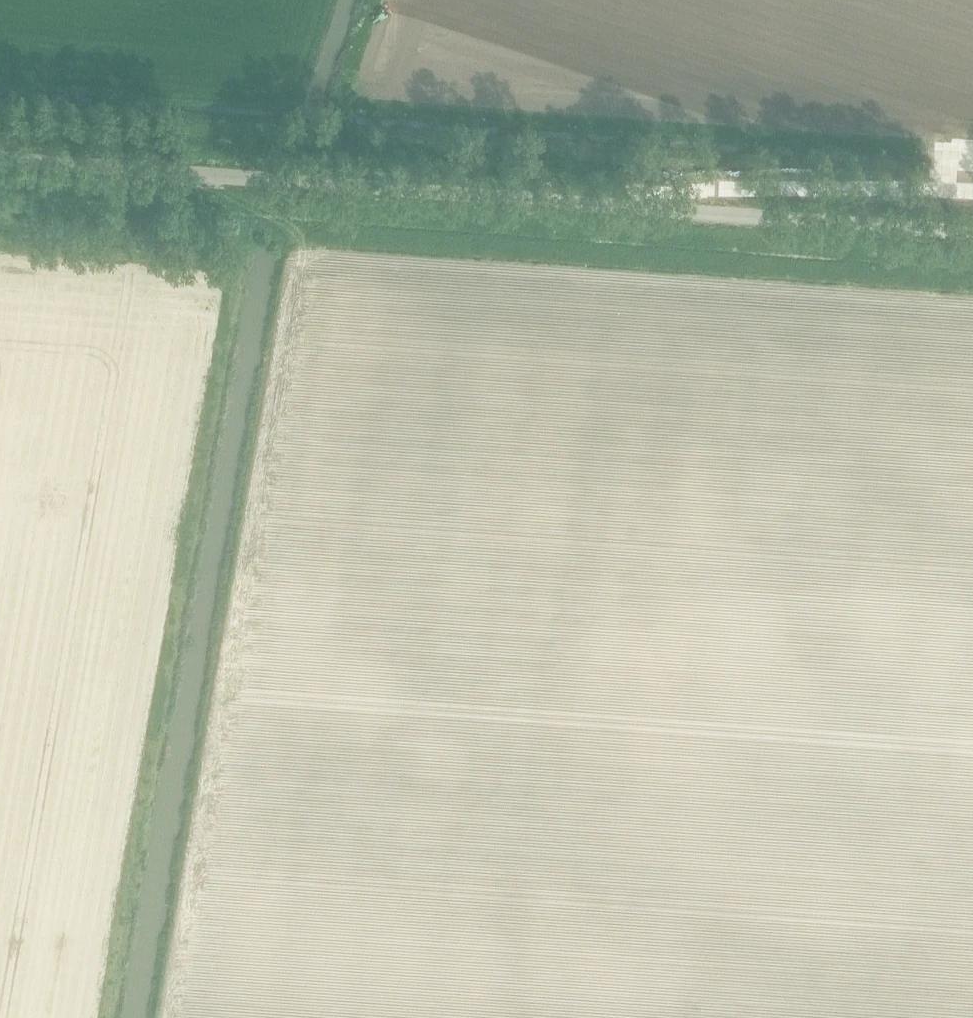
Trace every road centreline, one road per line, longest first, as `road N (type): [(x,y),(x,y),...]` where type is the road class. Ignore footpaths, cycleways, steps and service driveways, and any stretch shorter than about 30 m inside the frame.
road 1 (unclassified): [(972,233),(0,158)]

